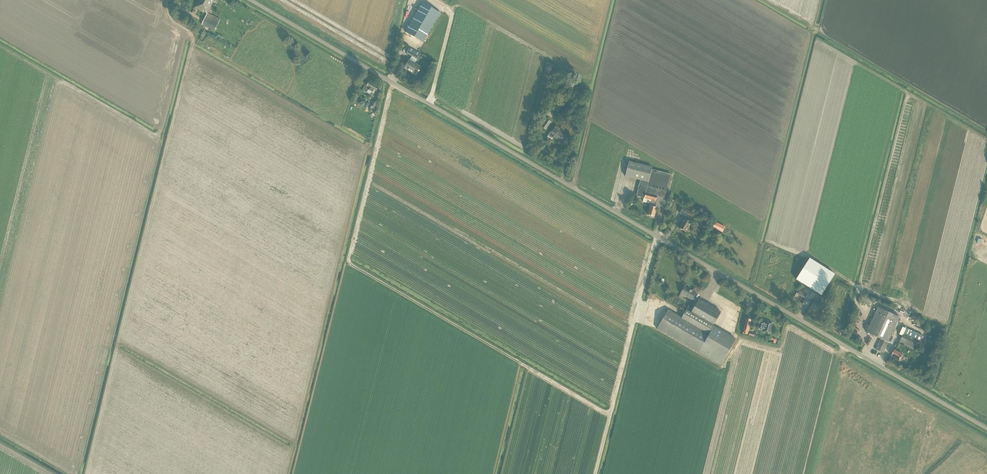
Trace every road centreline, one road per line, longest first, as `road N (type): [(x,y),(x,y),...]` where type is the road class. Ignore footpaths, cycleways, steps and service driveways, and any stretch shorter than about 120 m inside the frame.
road 1 (unclassified): [(251,0),(986,428)]

